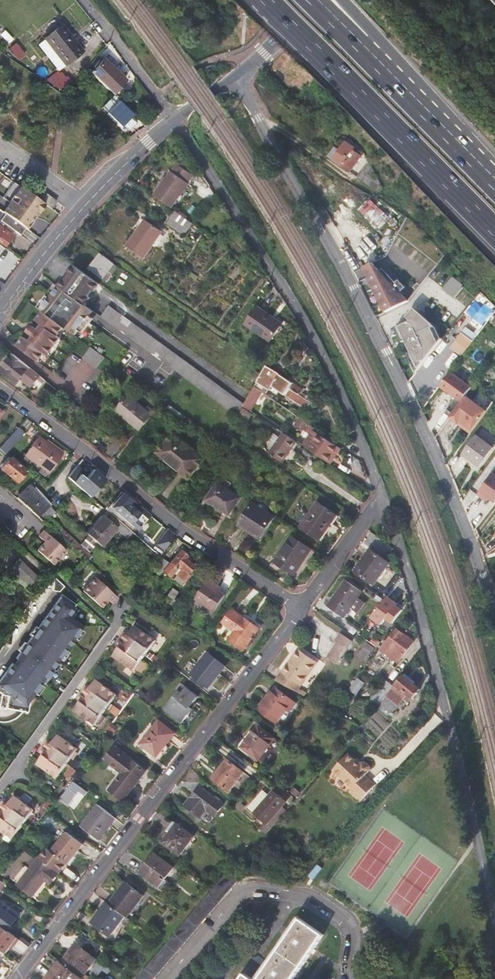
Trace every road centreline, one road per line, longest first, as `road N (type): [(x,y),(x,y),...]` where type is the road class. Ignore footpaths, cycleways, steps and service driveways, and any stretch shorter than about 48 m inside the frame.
road 1 (unclassified): [(237,76),(426,430),(494,606)]
road 2 (residential): [(302,609),(18,978)]
road 3 (residential): [(0,390),(302,609)]
road 4 (residential): [(237,76),(173,120),(79,208),(0,314)]
road 5 (motorway): [(264,0),(494,228)]
road 6 (residential): [(168,978),(251,888),(311,895),(346,920),(353,978)]
road 7 (residential): [(115,628),(0,780)]
road 8 (motorway): [(494,179),(364,46)]
road 9 (residential): [(302,609),(378,506)]

